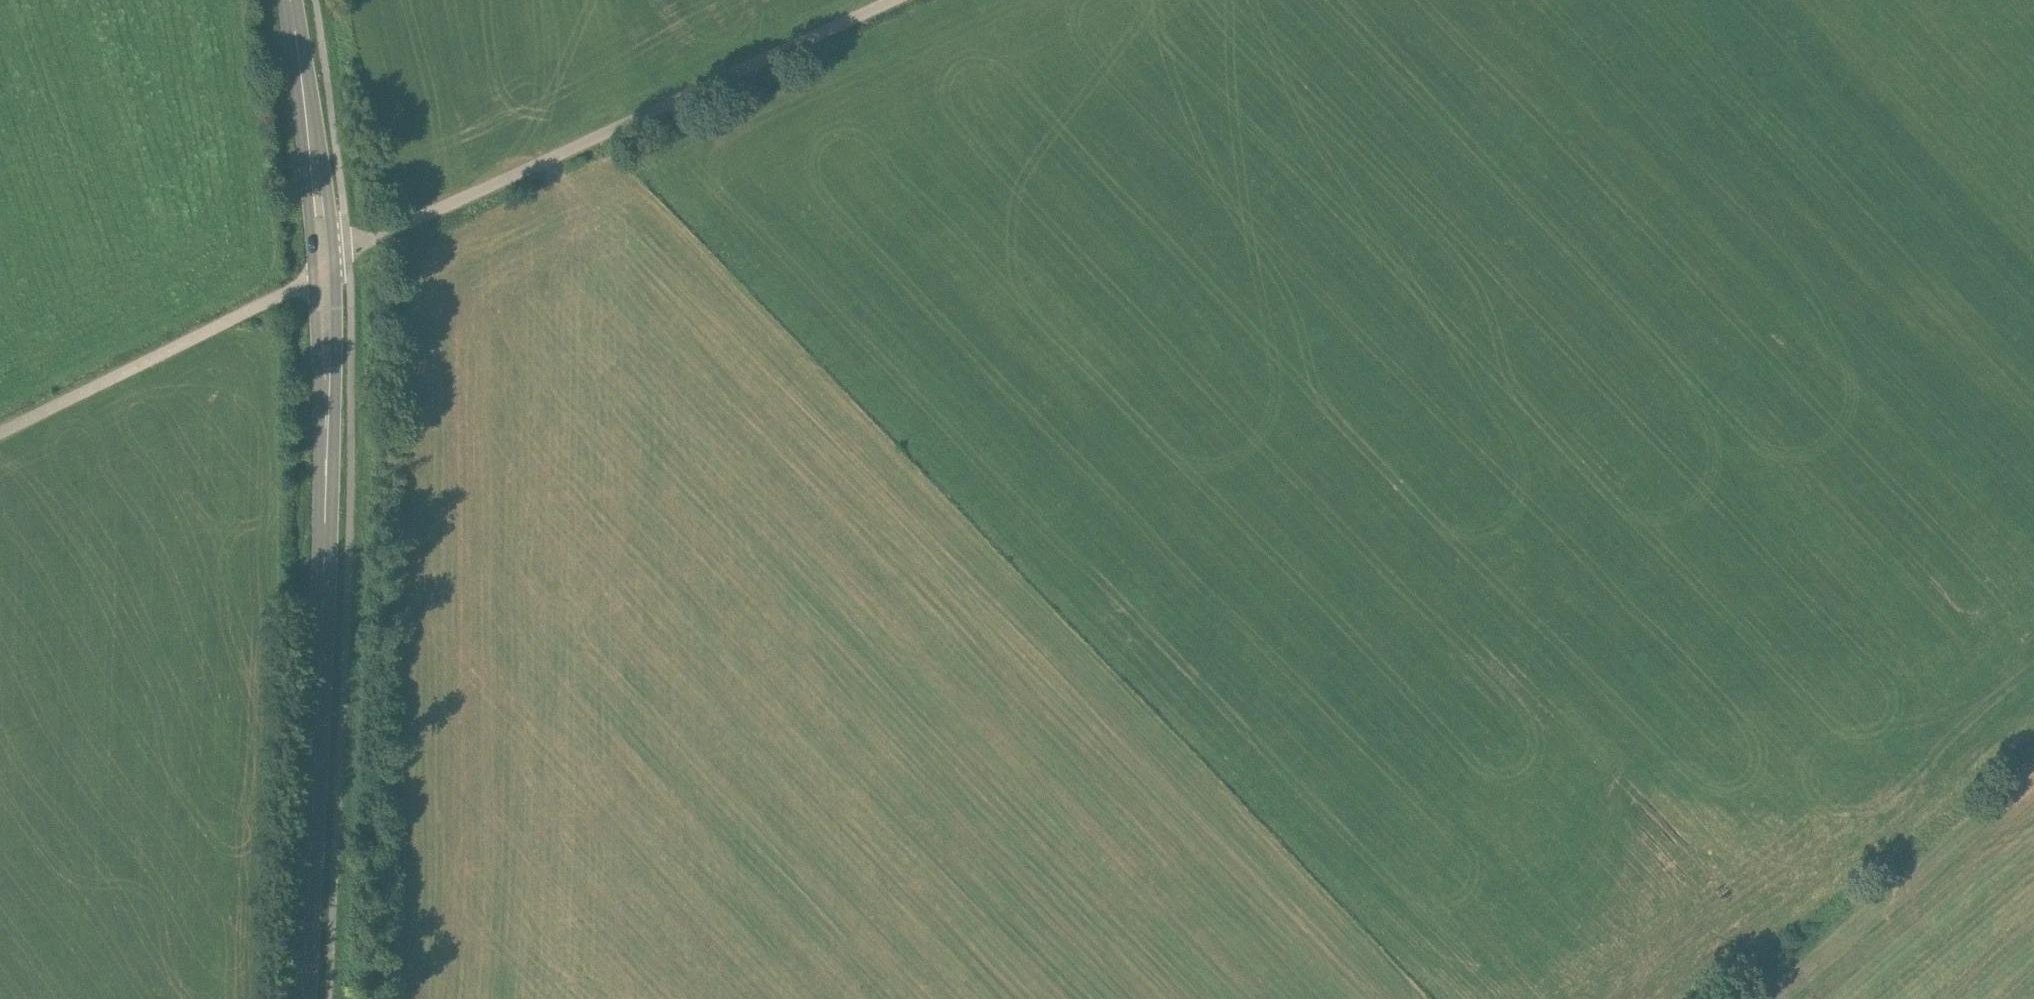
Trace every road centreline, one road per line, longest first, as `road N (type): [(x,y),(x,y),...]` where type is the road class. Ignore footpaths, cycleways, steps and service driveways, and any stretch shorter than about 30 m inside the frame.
road 1 (tertiary): [(288,0),(318,201),(327,363),(300,998)]
road 2 (track): [(324,271),(377,238),(891,0)]
road 3 (track): [(324,271),(0,434)]

